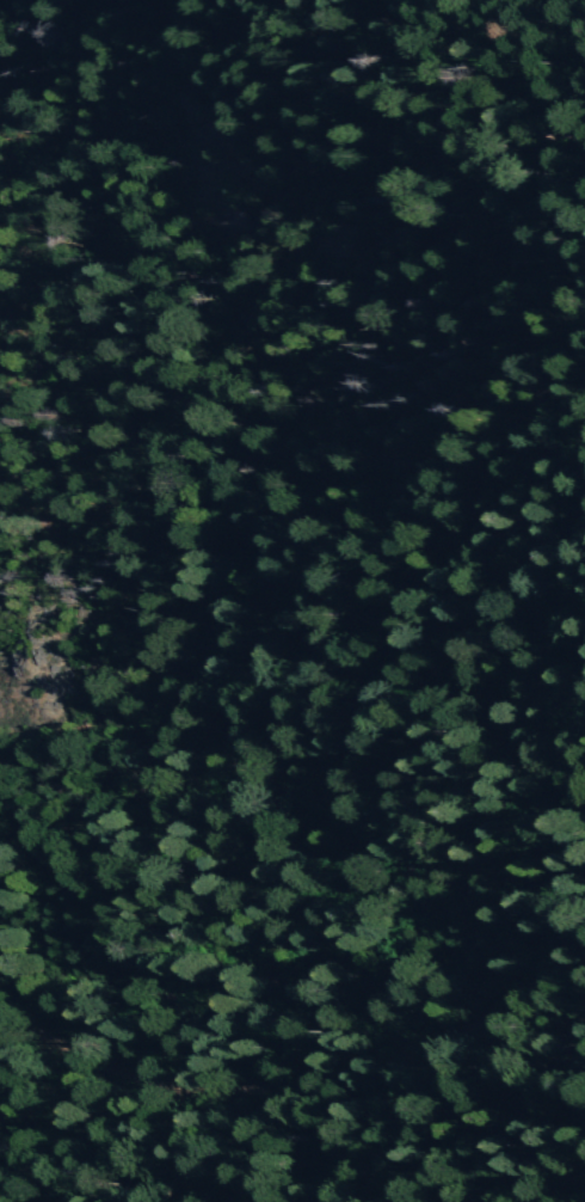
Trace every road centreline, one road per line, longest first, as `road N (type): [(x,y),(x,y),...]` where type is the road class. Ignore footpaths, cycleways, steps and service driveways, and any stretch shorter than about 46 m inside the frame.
road 1 (residential): [(0,1023),(68,1062),(213,1078),(395,1040),(525,973),(584,927)]

